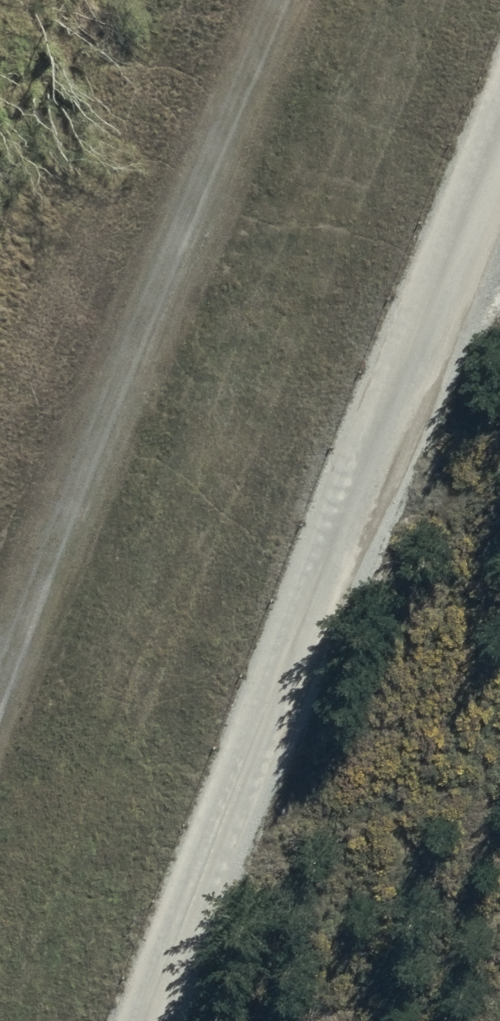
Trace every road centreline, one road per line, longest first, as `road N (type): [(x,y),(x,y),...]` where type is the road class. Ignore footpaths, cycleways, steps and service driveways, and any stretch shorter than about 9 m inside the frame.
road 1 (track): [(499,133),(142,1020)]
road 2 (track): [(0,727),(44,589),(277,0)]

